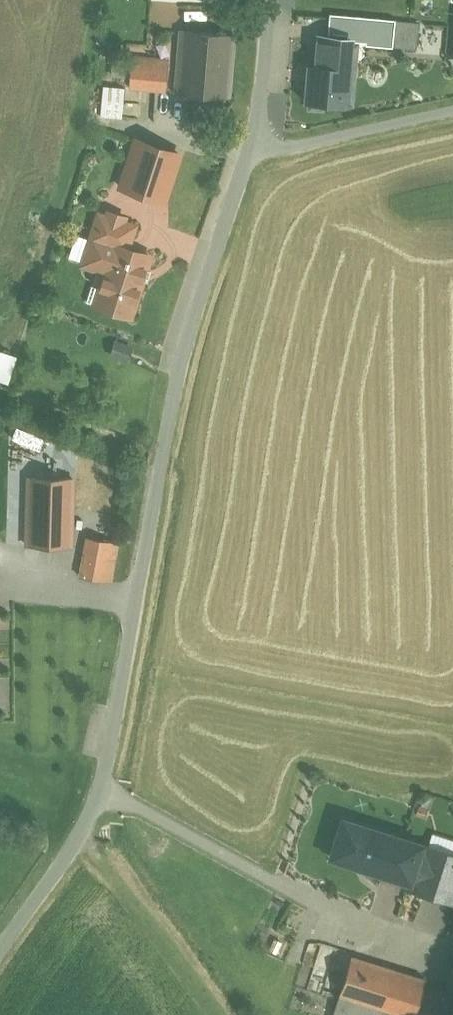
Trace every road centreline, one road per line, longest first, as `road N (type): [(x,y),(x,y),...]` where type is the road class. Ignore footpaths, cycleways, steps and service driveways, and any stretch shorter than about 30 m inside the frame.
road 1 (tertiary): [(0,950),(90,828),(113,751),(159,457),(193,313),(247,151)]
road 2 (track): [(213,1014),(129,901),(90,828)]
road 3 (unclassified): [(247,151),(452,110)]
road 4 (tertiary): [(273,0),(268,78),(247,151)]

